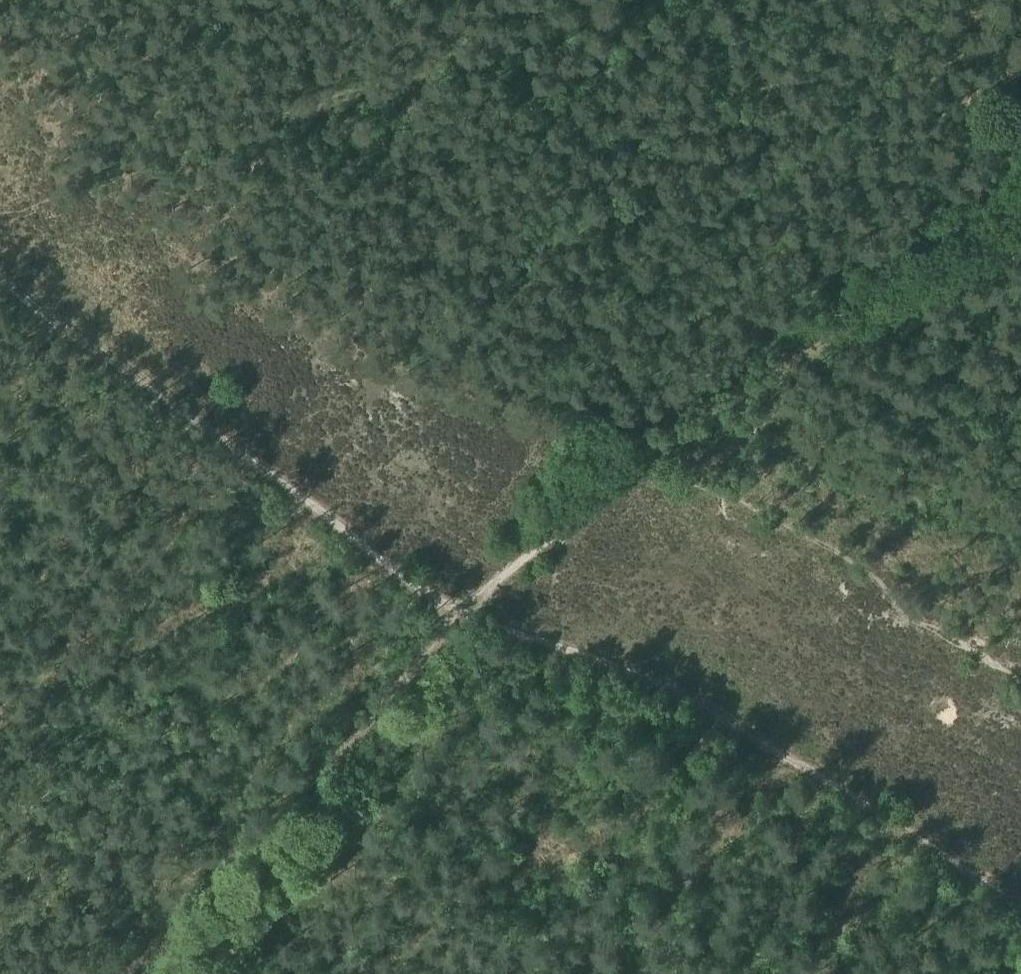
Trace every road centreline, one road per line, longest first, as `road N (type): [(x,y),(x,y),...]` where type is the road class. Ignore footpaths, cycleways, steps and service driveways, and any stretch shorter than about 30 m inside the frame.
road 1 (track): [(1020,913),(803,768),(657,692),(461,612),(0,288)]

